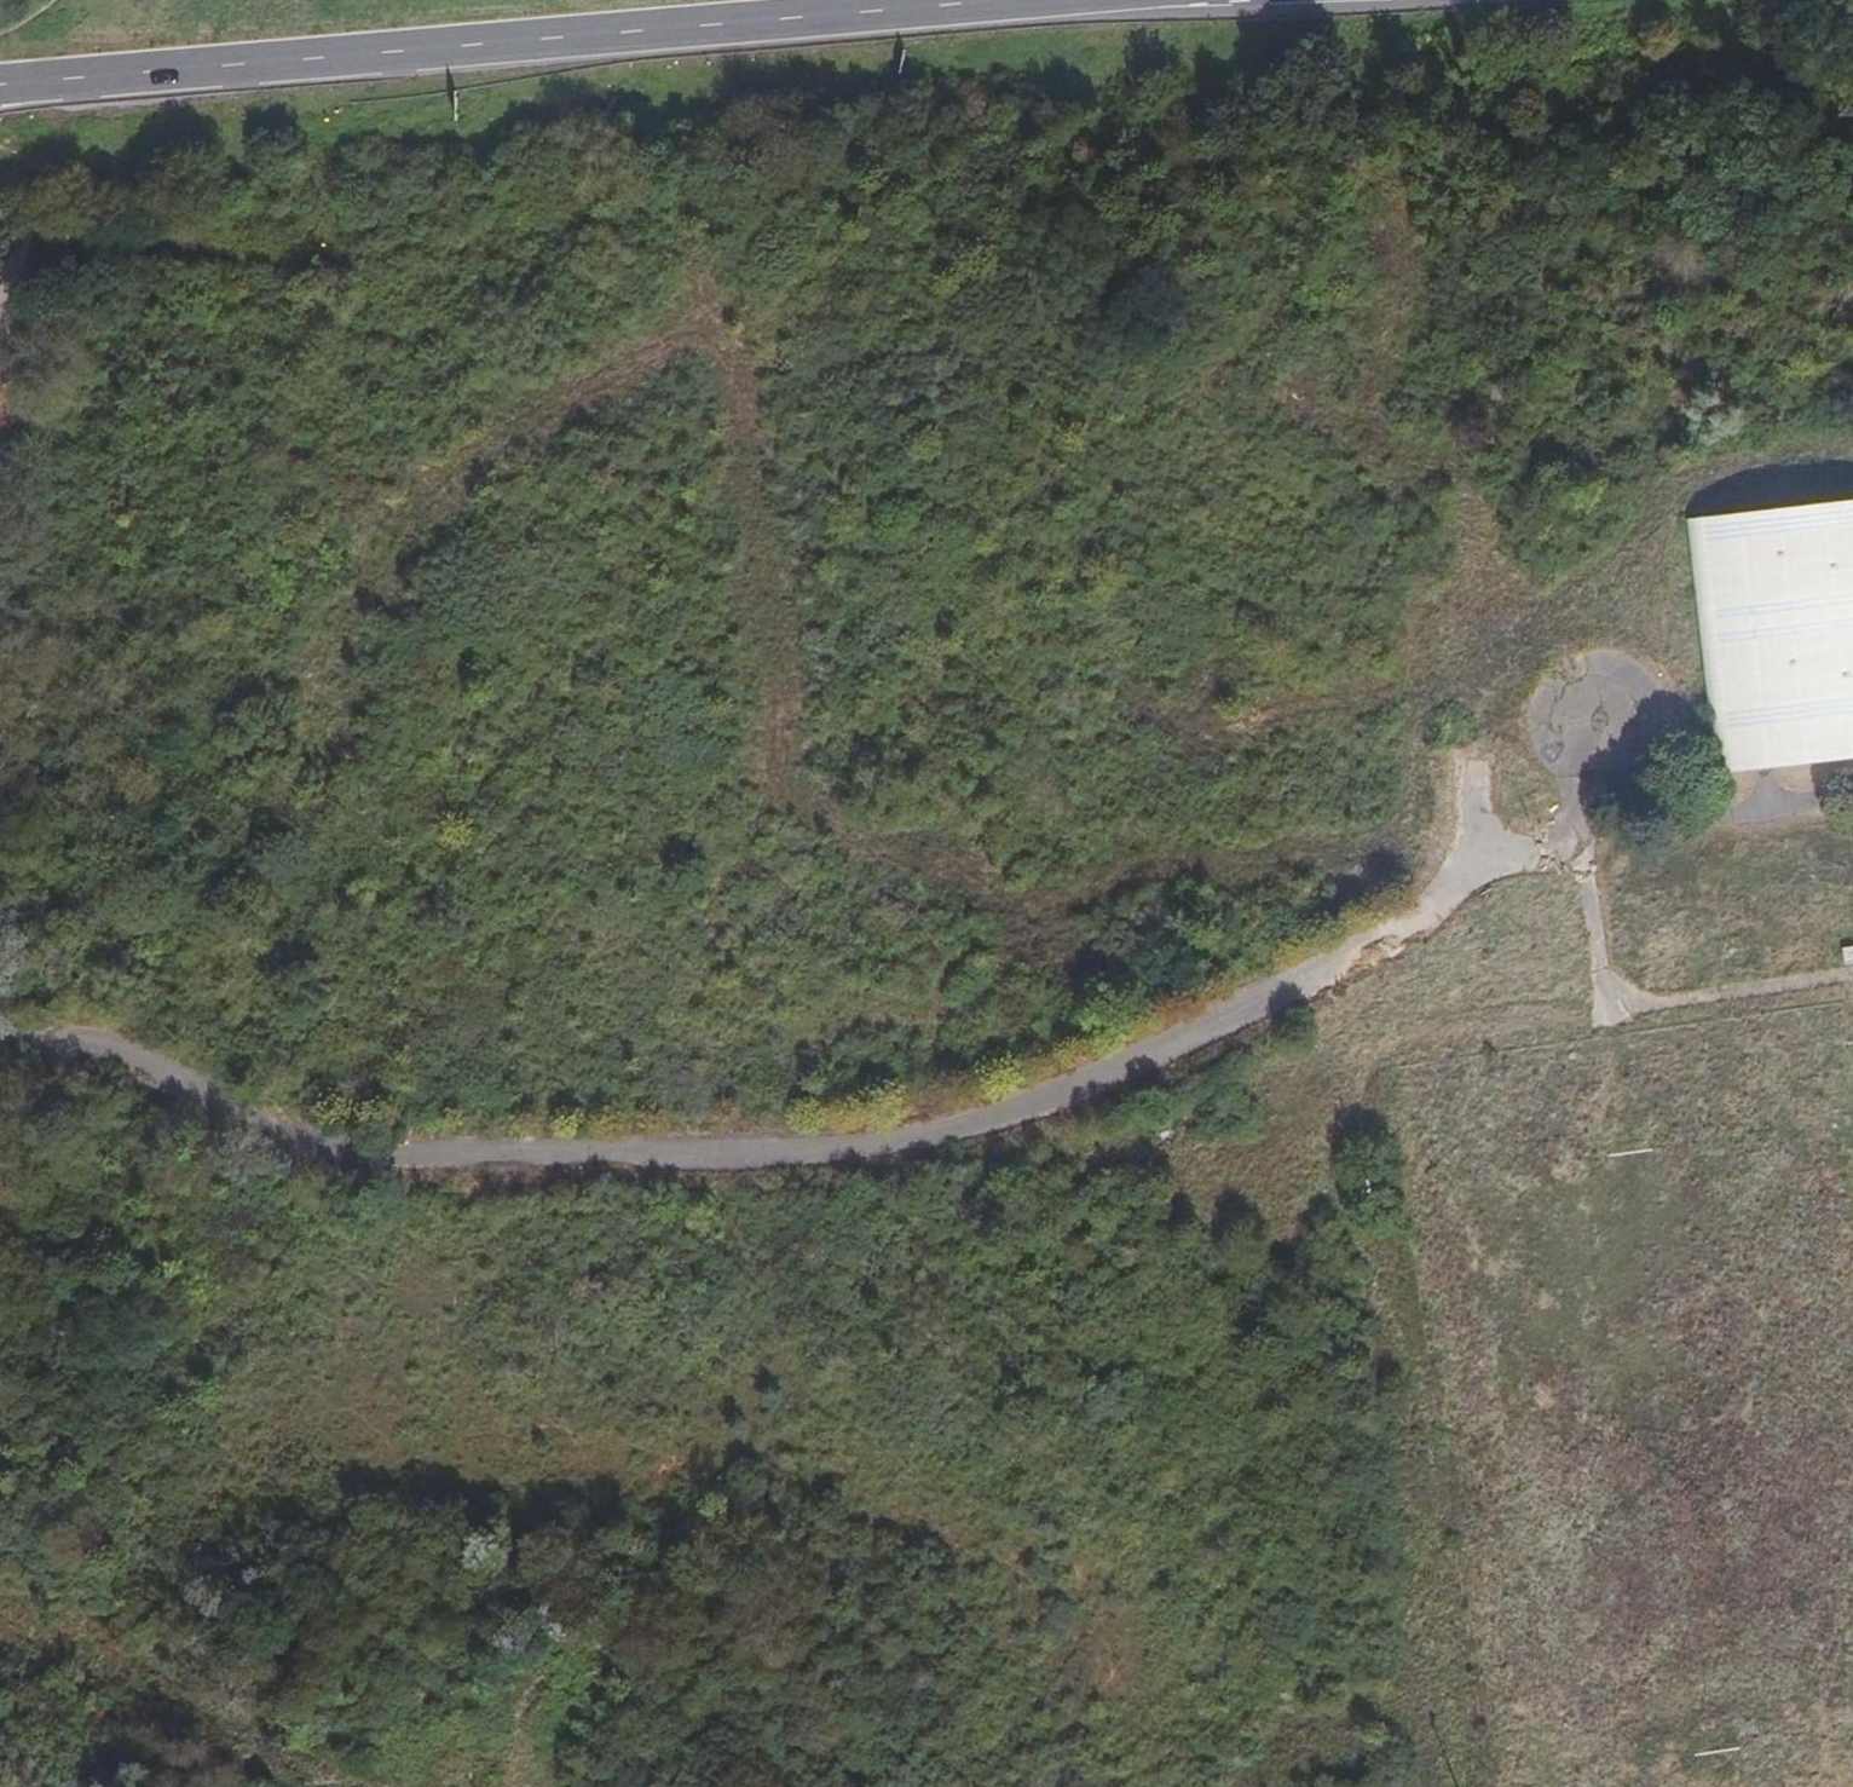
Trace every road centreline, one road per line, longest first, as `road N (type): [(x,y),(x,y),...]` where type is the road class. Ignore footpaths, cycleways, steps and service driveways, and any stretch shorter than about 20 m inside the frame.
road 1 (unclassified): [(0,1050),(117,1052),(285,1137),(381,1154),(732,1154),(896,1141),(1000,1118),(1090,1085),(1405,935),(1464,875),(1478,782)]
road 2 (primary): [(0,85),(993,0)]
road 3 (track): [(1606,1005),(1840,971)]
road 4 (track): [(1571,835),(1588,875),(1609,1028)]
road 5 (unclassified): [(38,207),(0,342)]

